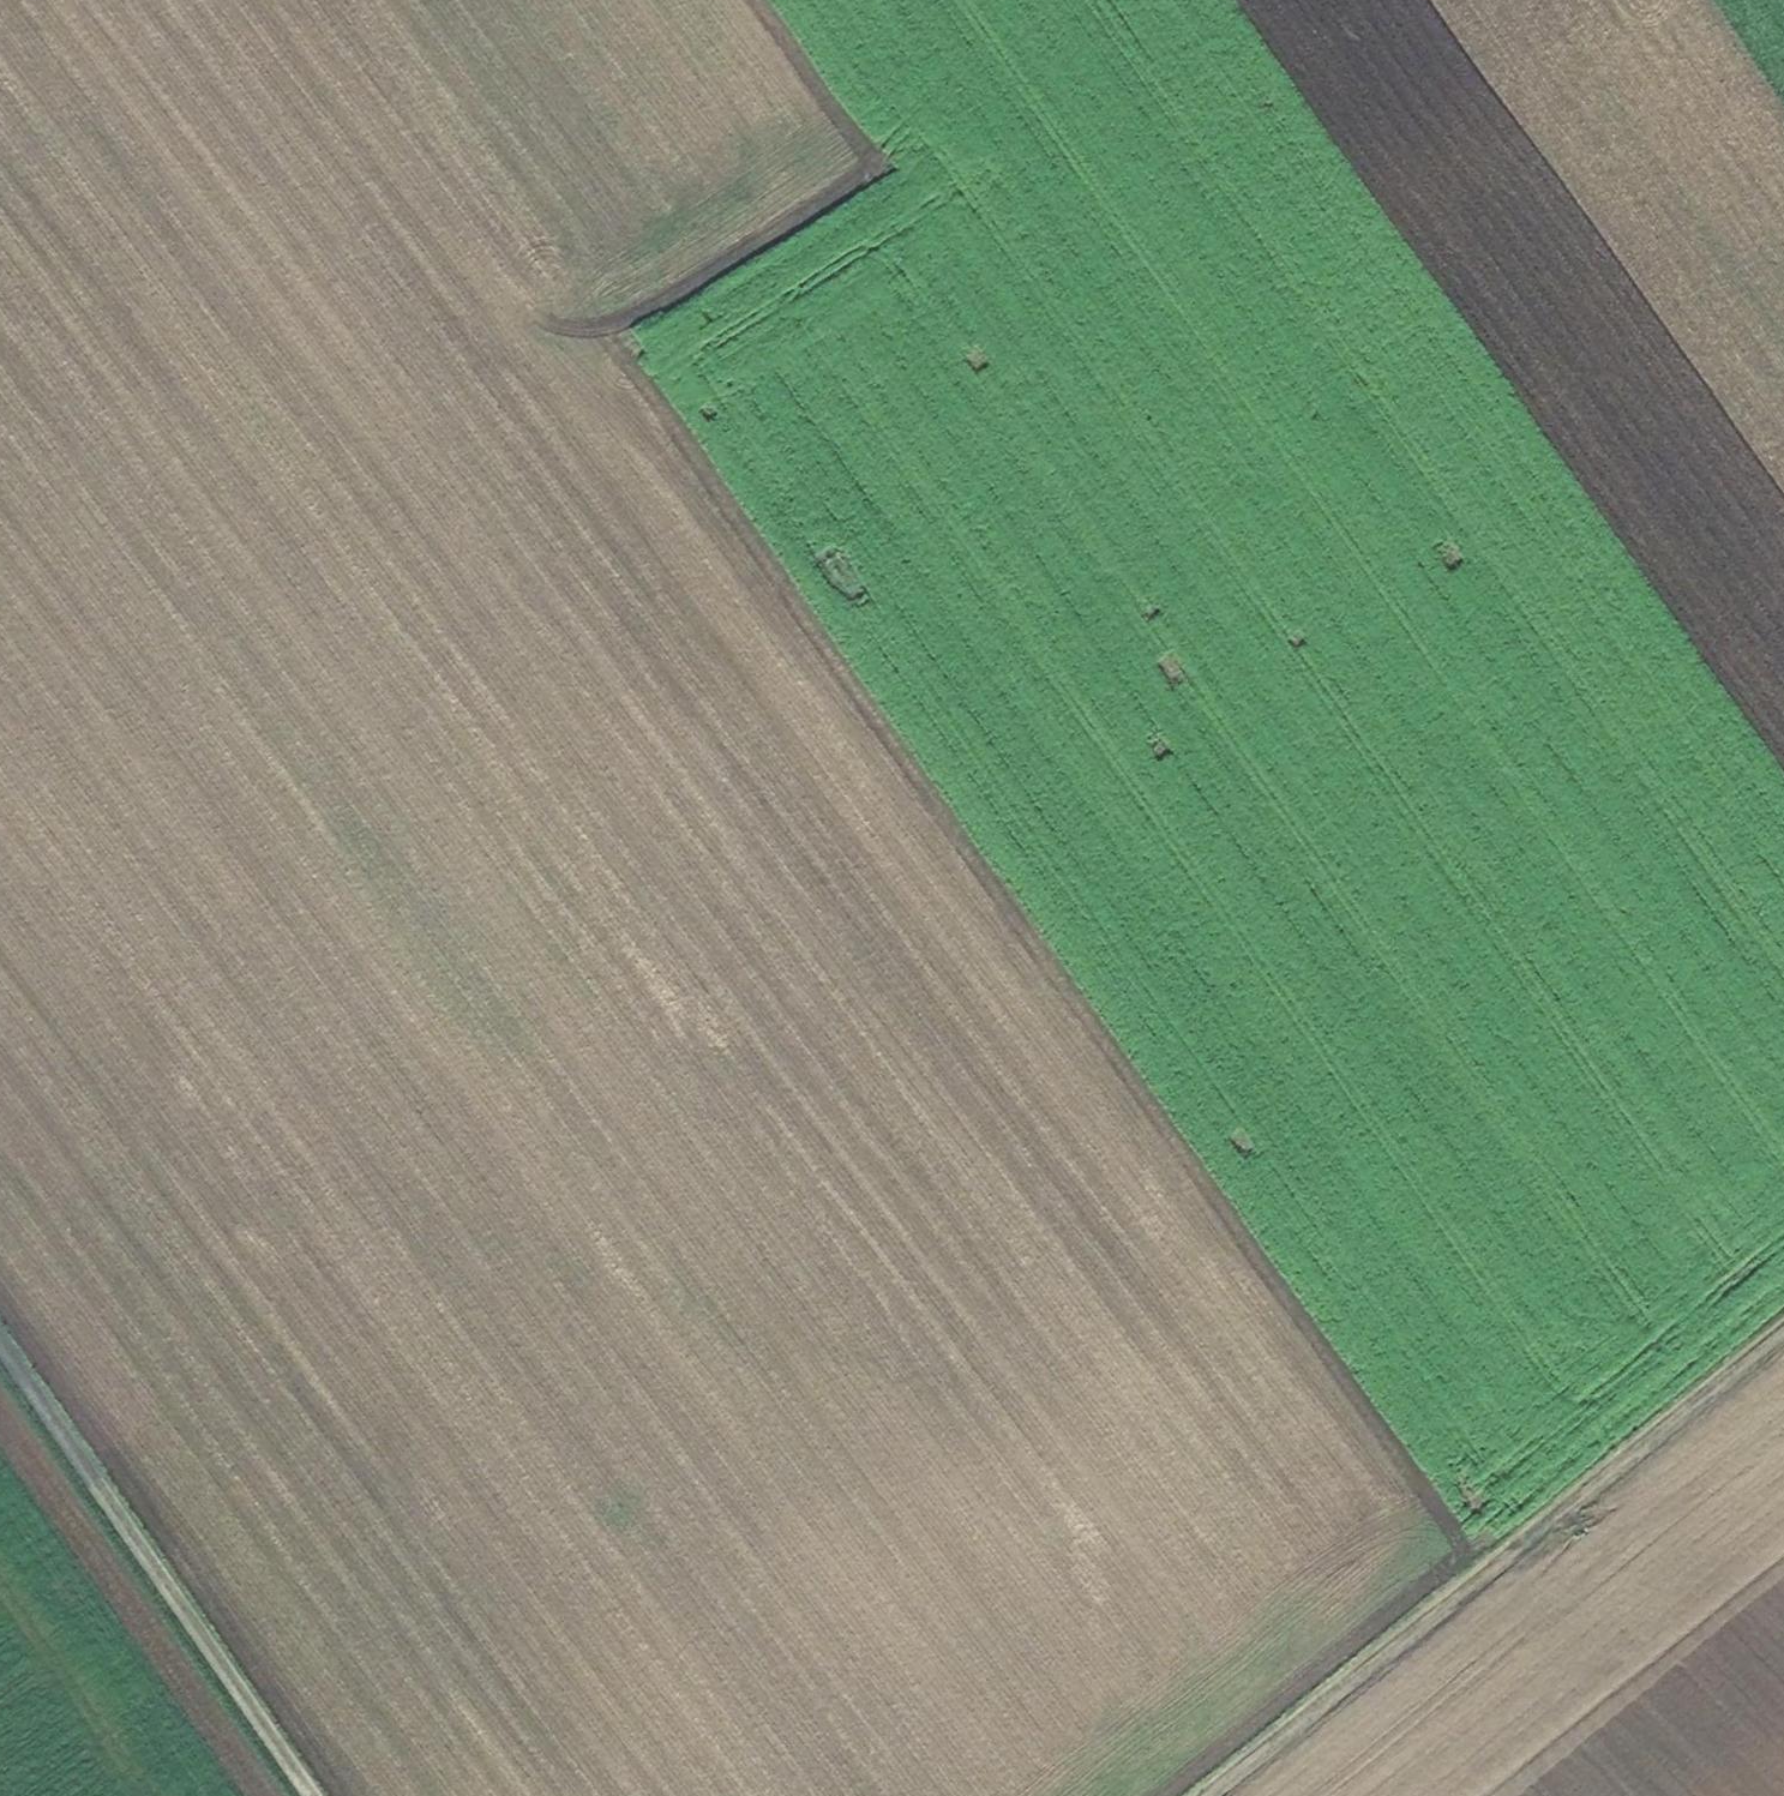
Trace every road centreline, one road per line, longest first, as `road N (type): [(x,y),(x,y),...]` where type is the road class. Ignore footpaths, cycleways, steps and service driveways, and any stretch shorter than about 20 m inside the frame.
road 1 (track): [(1173,1795),(1783,1300)]
road 2 (track): [(307,1795),(0,1352)]

